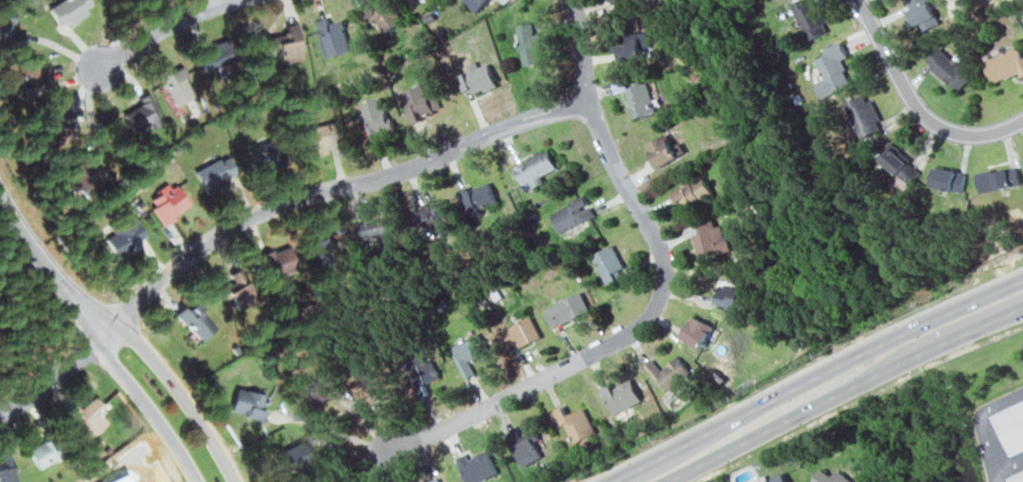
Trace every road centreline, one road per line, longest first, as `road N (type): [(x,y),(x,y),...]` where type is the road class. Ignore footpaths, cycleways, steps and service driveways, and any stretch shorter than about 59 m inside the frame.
road 1 (residential): [(572,0),(590,107),(663,262),(657,299),(616,344),(387,450)]
road 2 (residential): [(590,107),(506,126),(395,175),(255,213),(115,319)]
road 3 (primary): [(1022,277),(603,481)]
road 4 (residential): [(235,481),(165,375),(115,319),(82,301),(96,338),(201,481)]
road 5 (primary): [(658,481),(1022,301)]
road 6 (residential): [(1022,120),(967,133),(924,115),(859,0)]
road 7 (residential): [(238,0),(186,15),(99,67)]
road 8 (residential): [(115,319),(0,417)]
road 9 (residential): [(82,301),(42,255),(0,185)]

